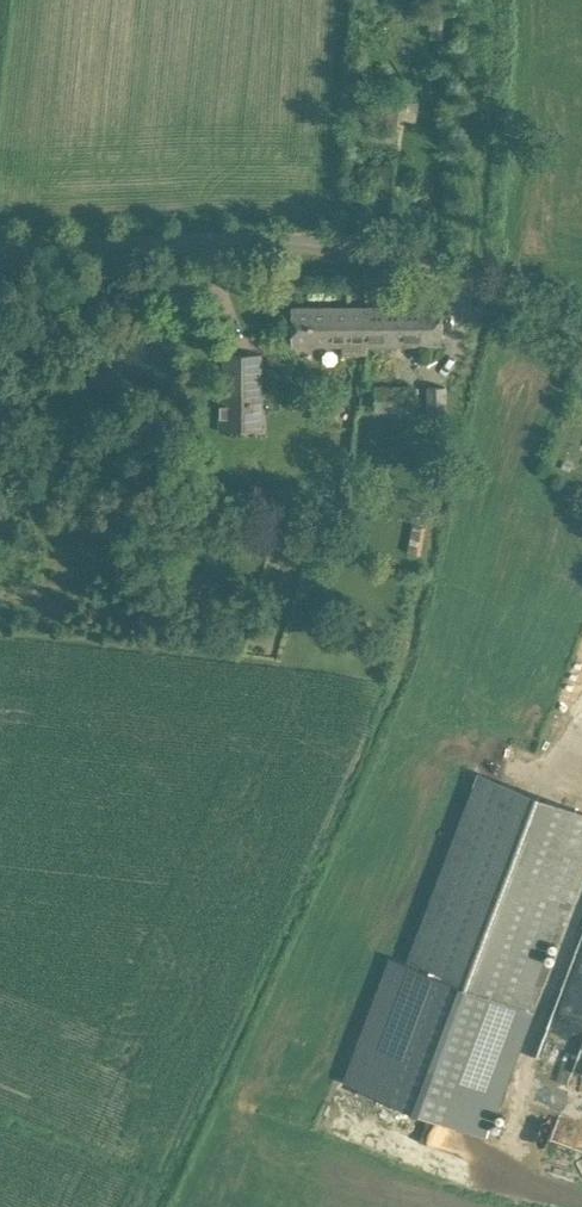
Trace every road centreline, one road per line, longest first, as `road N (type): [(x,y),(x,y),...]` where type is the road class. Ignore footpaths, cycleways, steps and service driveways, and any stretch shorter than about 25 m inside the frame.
road 1 (unclassified): [(581,351),(481,290),(408,259),(359,248),(0,251)]

